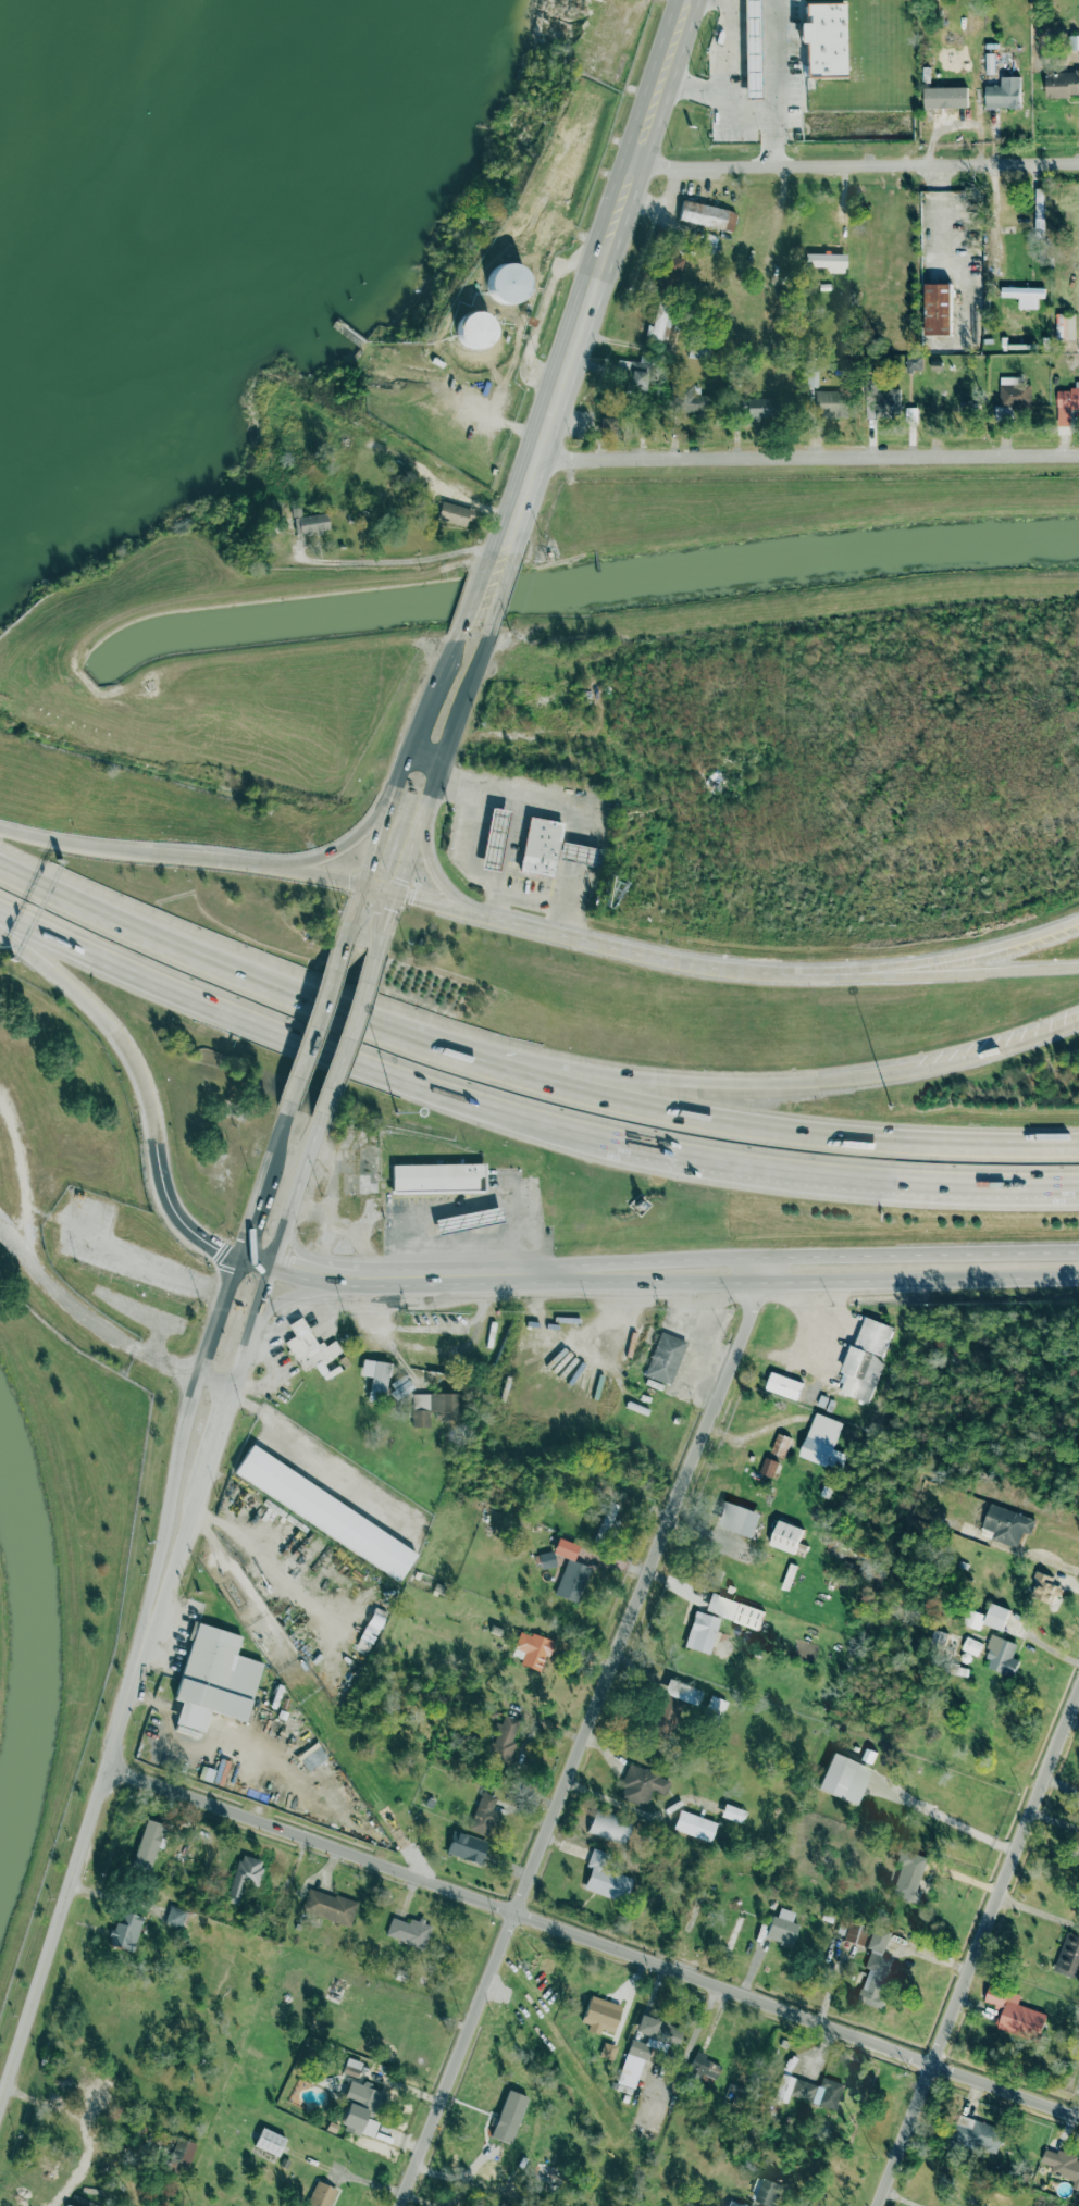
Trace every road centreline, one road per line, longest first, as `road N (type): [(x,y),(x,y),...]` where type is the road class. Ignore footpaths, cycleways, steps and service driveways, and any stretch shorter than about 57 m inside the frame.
road 1 (motorway): [(1078,1150),(843,1143),(616,1106),(377,1032),(0,868)]
road 2 (residential): [(1078,2116),(106,1767)]
road 3 (residential): [(397,2205),(760,1283),(758,1259)]
road 4 (secondary): [(239,1257),(362,1286),(1078,1282)]
road 5 (secondary): [(1078,922),(975,956),(747,972),(668,963),(363,884)]
road 6 (secondary): [(1078,1252),(359,1270)]
road 7 (motorway): [(0,899),(374,1072),(624,1145)]
road 8 (residential): [(875,2205),(1078,1692)]
road 9 (residential): [(535,460),(1078,455)]
road 10 (secondary): [(0,2127),(133,1680)]
road 11 (motorway): [(624,1145),(925,1185),(1078,1185)]
road 12 (motorway): [(885,1079),(699,1086),(442,1054)]
road 13 (residential): [(633,165),(1078,161)]
road 14 (secondary): [(230,1394),(322,1117)]
road 15 (motorway): [(0,931),(73,981),(114,1024),(154,1094),(163,1141)]
road 16 (secondary): [(520,506),(605,246)]
road 17 (secondary): [(185,1425),(133,1680)]
road 18 (secondary): [(605,246),(688,0)]
road 19 (motorway): [(1078,967),(861,979),(820,972)]
road 20 (residential): [(1078,319),(1007,316),(942,251),(954,162)]
road 21 (motorway): [(407,753),(359,837),(333,852),(282,862),(223,860)]
road 22 (motorway): [(223,860),(0,830)]
road 23 (motorway): [(1078,1020),(885,1079)]
road 24 (secondary): [(133,1680),(191,1513)]
road 25 (secondary): [(339,954),(288,1112)]
road 26 (secondary): [(322,1117),(373,968)]
road 27 (secondary): [(480,917),(448,892),(427,860),(435,785)]
road 28 (motorway): [(163,1141),(177,1210),(190,1227),(239,1257)]
road 29 (secondary): [(441,765),(491,628)]
road 30 (motorway): [(363,884),(223,860)]
road 31 (secondary): [(407,753),(363,884)]
road 32 (secondary): [(397,894),(441,765)]
road 33 (secondary): [(460,628),(407,753)]
road 34 (secondary): [(239,1257),(198,1372)]

